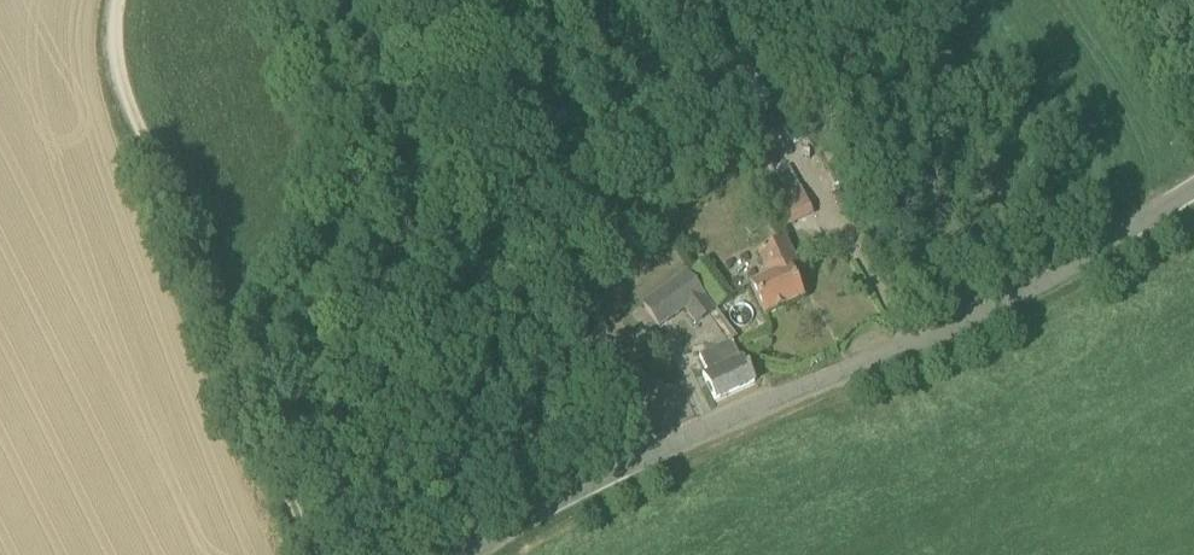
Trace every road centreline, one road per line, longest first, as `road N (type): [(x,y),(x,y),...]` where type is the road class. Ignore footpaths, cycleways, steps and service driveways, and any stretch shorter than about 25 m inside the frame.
road 1 (unclassified): [(474,554),(602,478),(900,352),(1091,254),(1193,187)]
road 2 (track): [(330,554),(122,94),(113,48),(119,0)]

